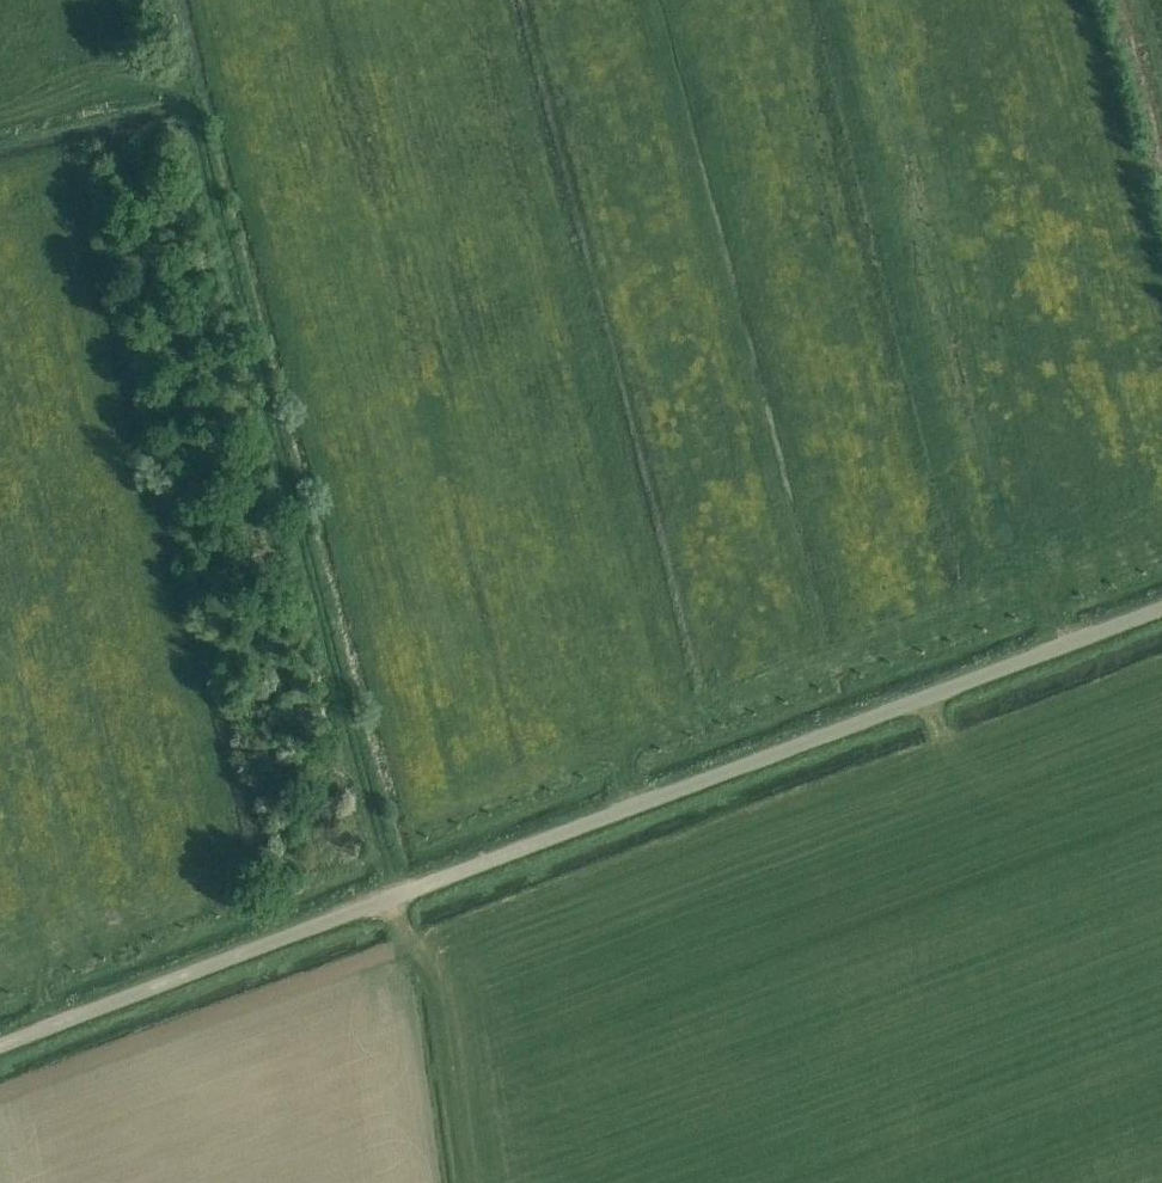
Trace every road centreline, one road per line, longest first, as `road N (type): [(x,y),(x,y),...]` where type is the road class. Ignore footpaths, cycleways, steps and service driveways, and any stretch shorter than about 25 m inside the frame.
road 1 (unclassified): [(0,1045),(1161,608)]

